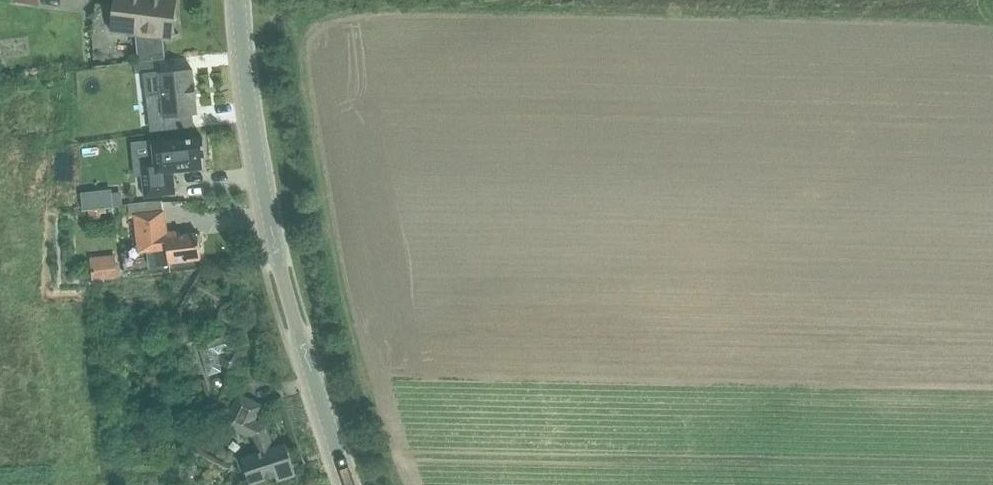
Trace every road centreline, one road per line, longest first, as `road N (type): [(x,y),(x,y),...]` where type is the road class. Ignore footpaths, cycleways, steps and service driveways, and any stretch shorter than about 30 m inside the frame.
road 1 (tertiary): [(344,484),(283,307),(239,0)]

